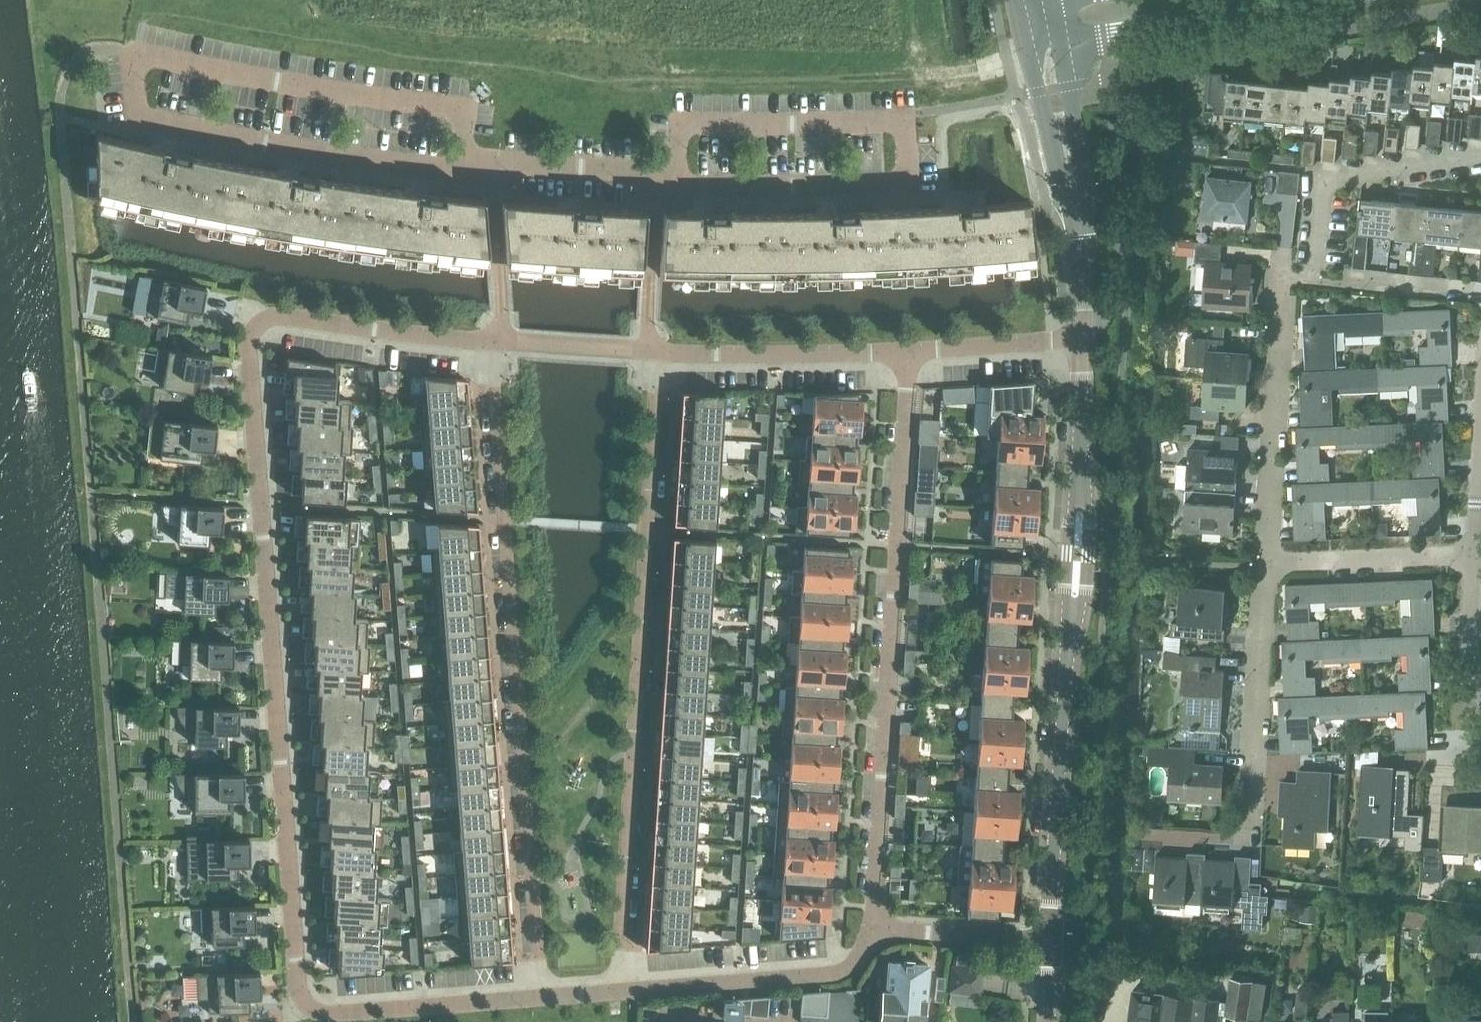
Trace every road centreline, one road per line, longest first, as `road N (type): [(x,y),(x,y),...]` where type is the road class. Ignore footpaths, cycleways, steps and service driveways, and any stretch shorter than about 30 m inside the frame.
road 1 (residential): [(262,504),(303,1002),(332,1014),(543,998)]
road 2 (tertiary): [(1049,938),(1085,338)]
road 3 (residential): [(543,998),(502,519)]
road 4 (residential): [(652,530),(628,993)]
road 5 (residential): [(493,343),(283,316),(262,323),(248,357),(262,504)]
road 6 (unclassified): [(142,58),(143,113),(153,124),(410,168),(469,167)]
road 7 (residential): [(876,930),(902,542)]
road 8 (unclassified): [(142,58),(444,105),(458,114),(469,167)]
road 9 (unclassified): [(677,181),(677,136),(702,120),(895,119),(906,135),(906,173),(898,183)]
road 10 (residential): [(1191,837),(1235,840),(1252,831),(1269,558)]
road 11 (residential): [(1269,558),(1281,256)]
road 12 (tertiary): [(1085,338),(1072,187),(1043,44)]
road 13 (tertiary): [(1043,44),(1318,0)]
road 14 (residential): [(628,993),(839,973),(876,930)]
road 15 (residential): [(909,352),(658,349)]
road 16 (residential): [(902,542),(652,530)]
road 17 (residential): [(502,519),(262,504)]
road 18 (residential): [(1317,262),(1324,180),(1480,154)]
road 19 (unclassified): [(898,183),(677,181)]
road 20 (residential): [(1269,558),(1476,552)]
road 21 (residential): [(902,542),(909,352)]
road 22 (residential): [(658,349),(652,530)]
road 23 (residential): [(486,166),(503,321),(493,343)]
road 24 (residential): [(1085,338),(909,352)]
road 25 (residential): [(502,519),(493,343)]
road 26 (residential): [(658,349),(648,333),(657,177)]
road 27 (residential): [(876,930),(1049,938)]
road 28 (unclassified): [(657,177),(575,165),(486,166)]
road 29 (residential): [(658,349),(493,343)]
road 30 (residential): [(652,530),(502,519)]
road 31 (unclassified): [(1480,676),(1473,654),(1476,552)]
road 32 (residential): [(1360,282),(1480,292)]

